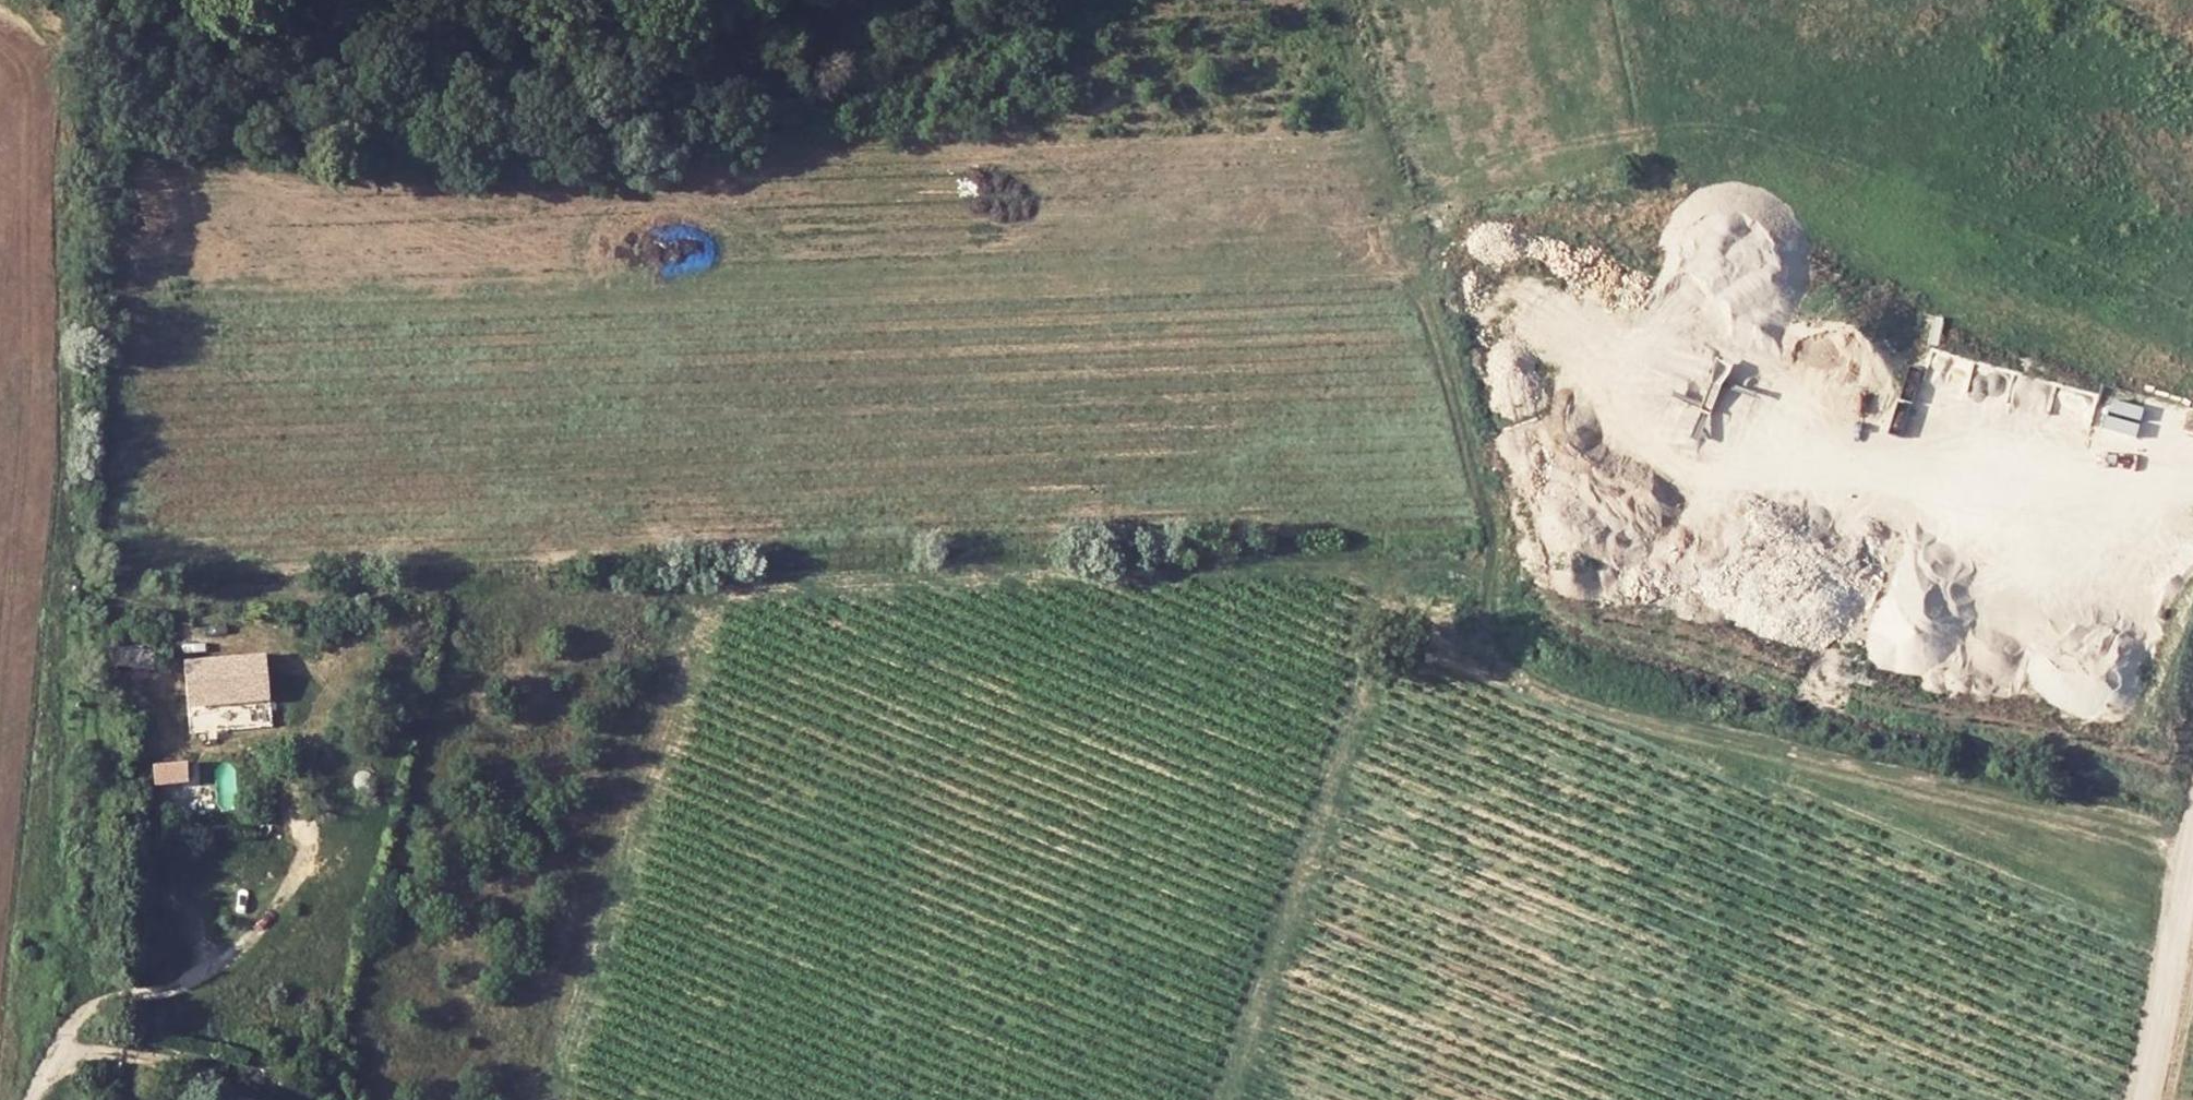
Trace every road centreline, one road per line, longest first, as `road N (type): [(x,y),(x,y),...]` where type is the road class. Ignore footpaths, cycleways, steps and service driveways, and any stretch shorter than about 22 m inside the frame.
road 1 (unclassified): [(2144,1099),(2192,858)]
road 2 (track): [(139,990),(69,1022),(25,1099)]

